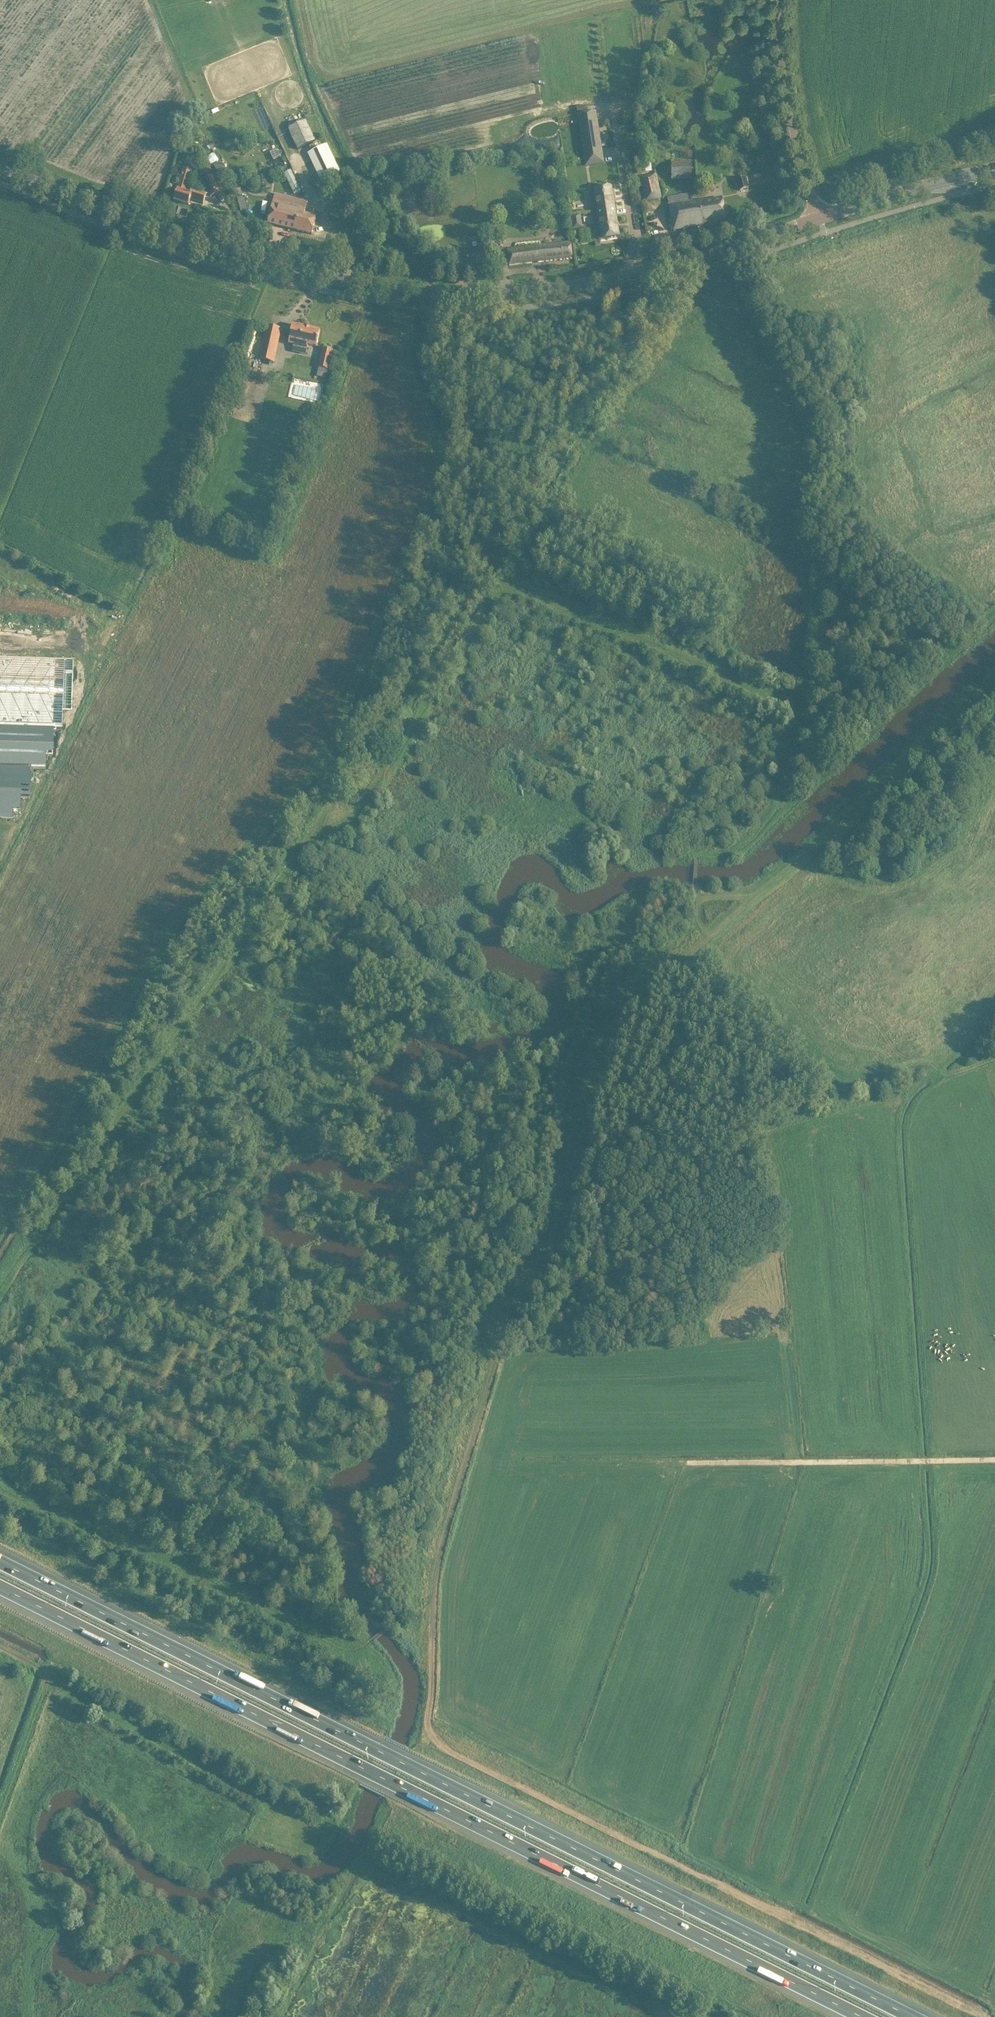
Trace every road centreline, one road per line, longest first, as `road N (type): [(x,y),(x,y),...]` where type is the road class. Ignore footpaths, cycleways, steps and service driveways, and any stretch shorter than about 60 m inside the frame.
road 1 (motorway): [(921,2016),(0,1563)]
road 2 (motorway): [(0,1588),(861,2016)]
road 3 (tertiary): [(0,167),(220,248),(364,282),(473,293),(624,279),(820,219)]
road 4 (track): [(669,283),(665,312),(488,576)]
road 5 (track): [(488,576),(344,782),(331,815)]
road 6 (unclassified): [(820,219),(792,142),(774,0)]
road 7 (tertiary): [(820,219),(994,170)]

